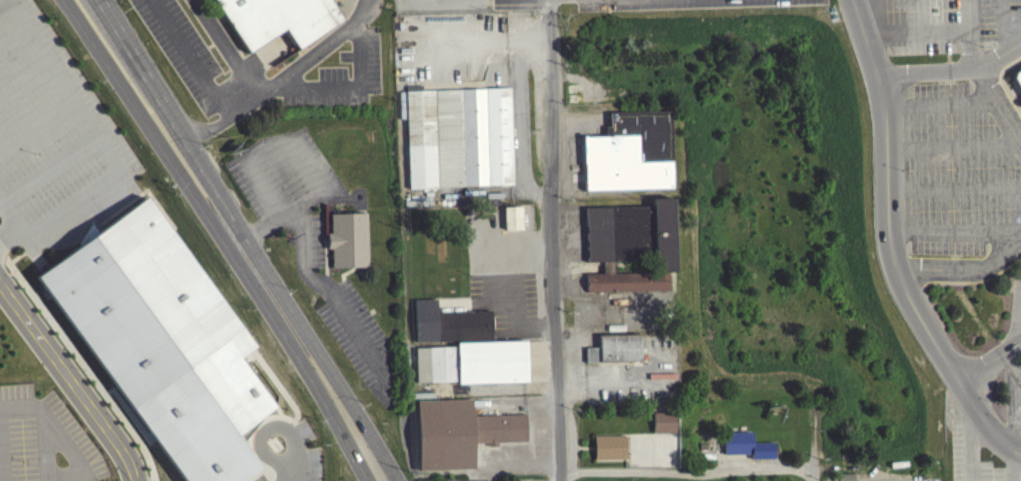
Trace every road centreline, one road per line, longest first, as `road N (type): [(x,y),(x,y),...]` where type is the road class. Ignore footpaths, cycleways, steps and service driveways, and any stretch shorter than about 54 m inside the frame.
road 1 (primary): [(62,0),(364,480)]
road 2 (residential): [(561,480),(548,50)]
road 3 (primary): [(368,422),(175,112)]
road 4 (residential): [(0,283),(118,443),(136,480)]
road 5 (primary): [(175,112),(104,0)]

